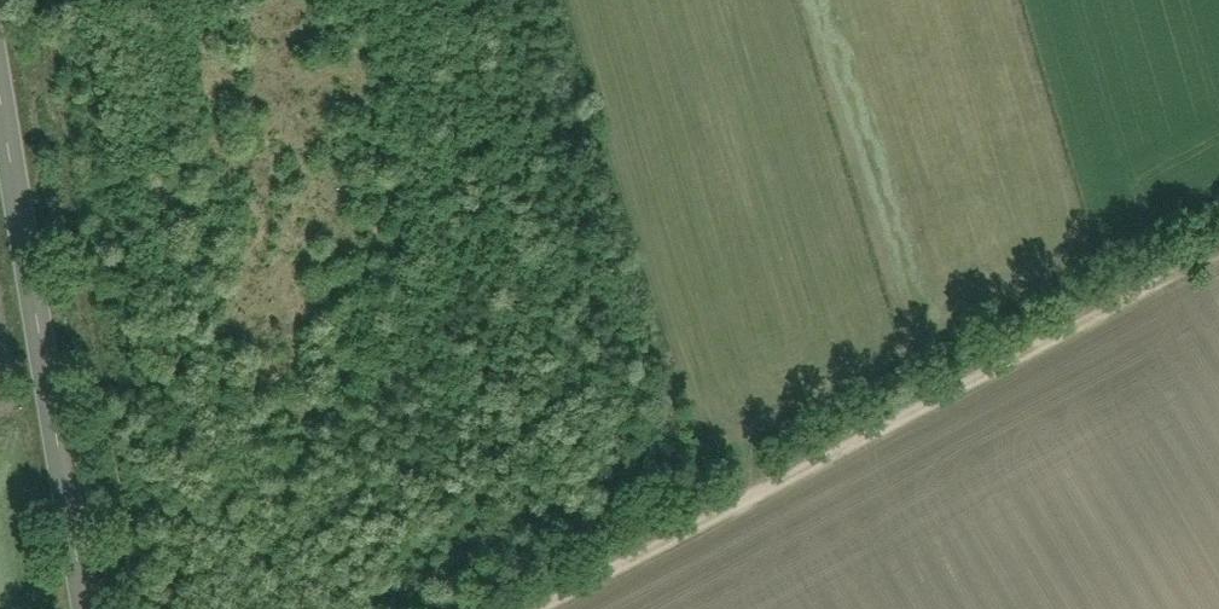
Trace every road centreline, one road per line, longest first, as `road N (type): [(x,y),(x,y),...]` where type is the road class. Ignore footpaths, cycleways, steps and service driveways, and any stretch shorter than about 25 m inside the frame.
road 1 (track): [(545,608),(1218,255)]
road 2 (tertiary): [(0,84),(88,608)]

